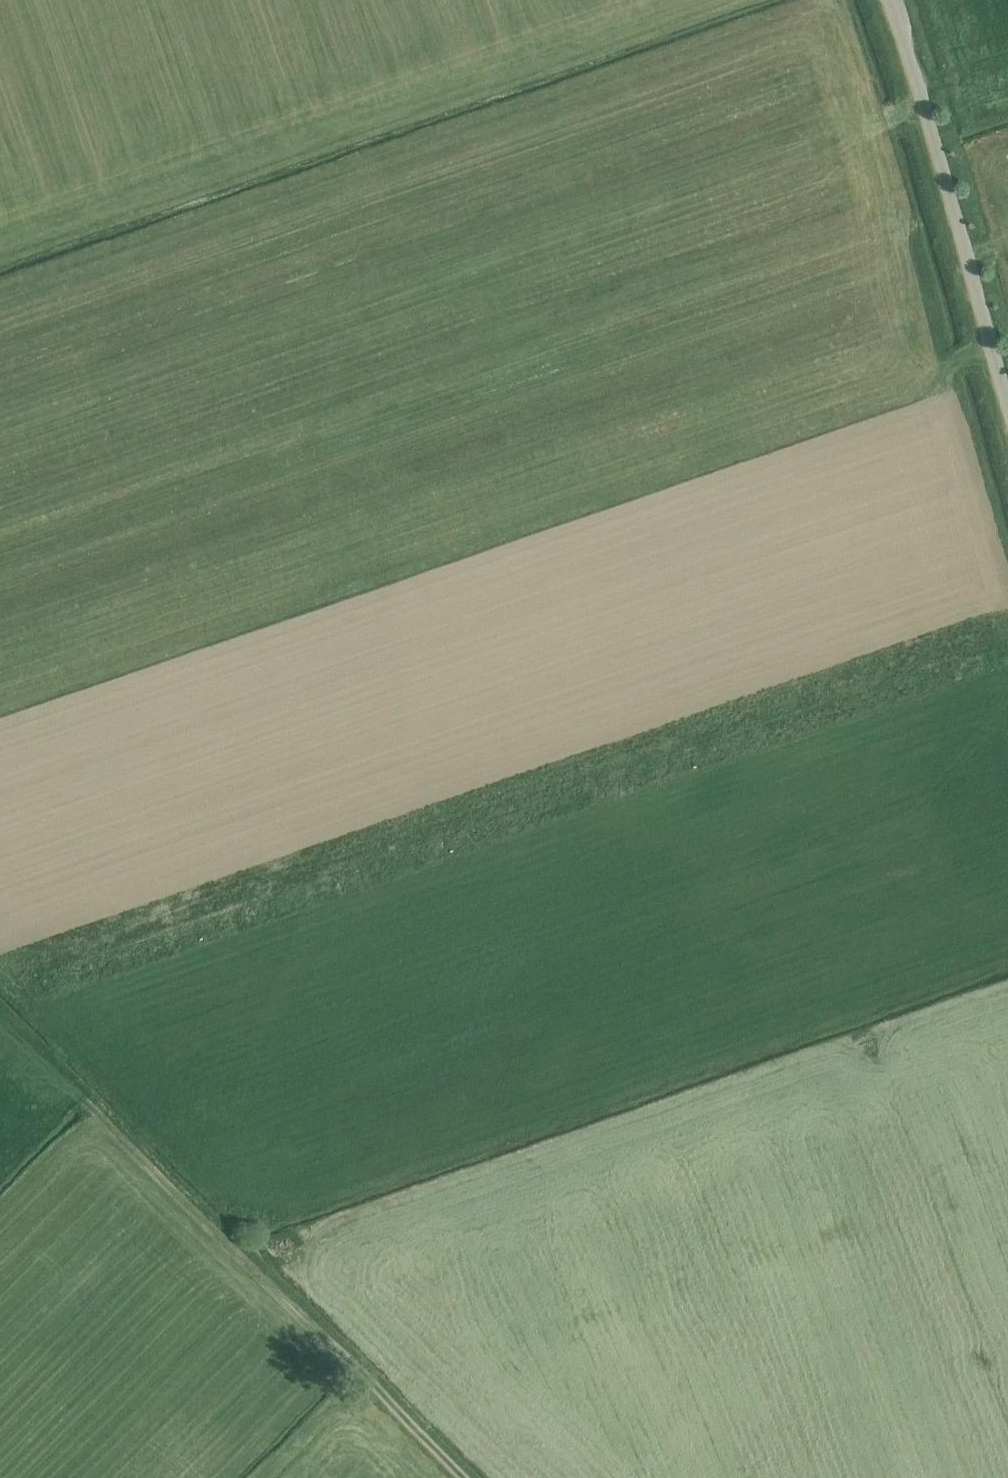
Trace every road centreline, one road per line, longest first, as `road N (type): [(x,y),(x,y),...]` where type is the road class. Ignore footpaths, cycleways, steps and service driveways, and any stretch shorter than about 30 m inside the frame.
road 1 (track): [(465,1477),(44,1057)]
road 2 (unclassified): [(1007,392),(888,0)]

